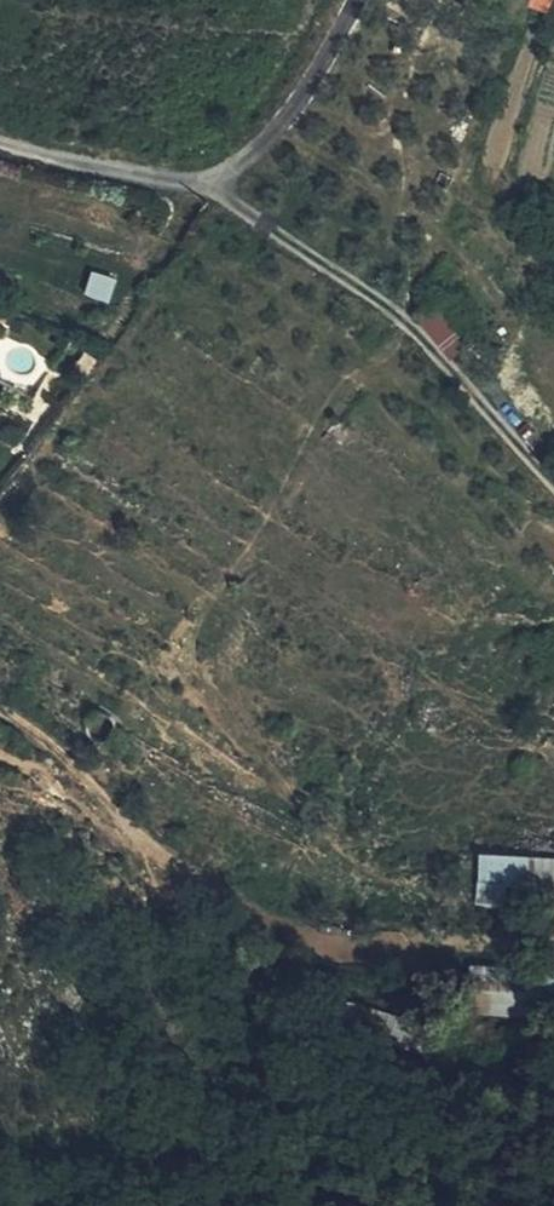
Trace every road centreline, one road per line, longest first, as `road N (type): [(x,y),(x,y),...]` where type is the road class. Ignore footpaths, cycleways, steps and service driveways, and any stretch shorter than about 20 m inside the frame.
road 1 (track): [(553,490),(368,292),(264,228),(213,185),(0,139)]
road 2 (track): [(158,858),(212,879),(327,947),(418,956),(553,930)]
road 3 (track): [(0,703),(158,858)]

